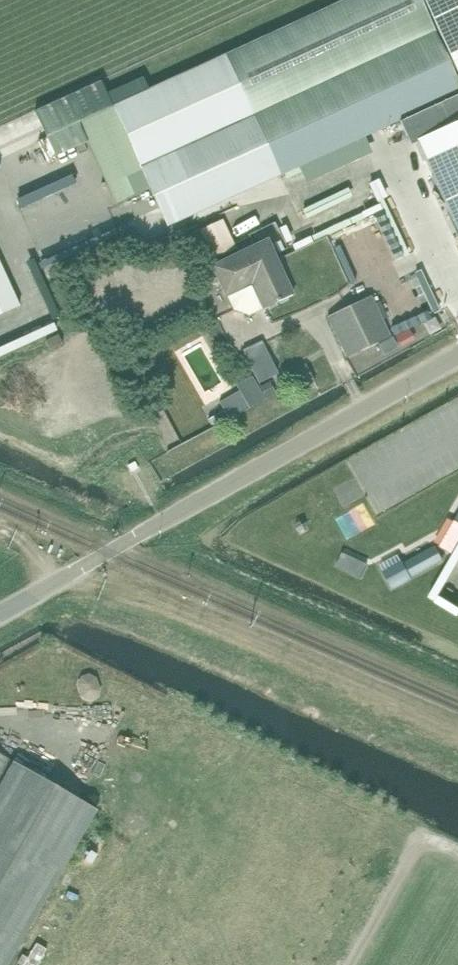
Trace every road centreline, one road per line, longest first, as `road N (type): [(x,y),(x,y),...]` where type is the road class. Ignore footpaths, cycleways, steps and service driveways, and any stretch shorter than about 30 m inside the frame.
road 1 (unclassified): [(0,615),(457,357)]

